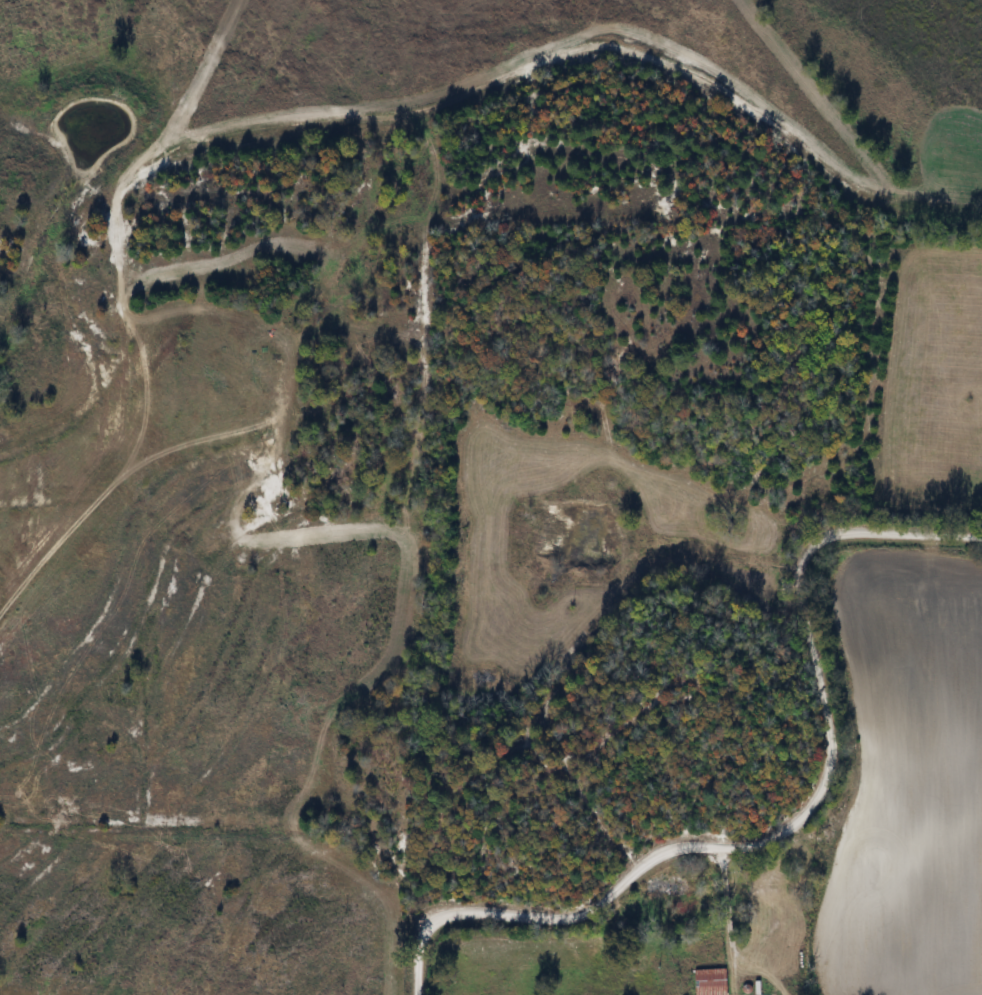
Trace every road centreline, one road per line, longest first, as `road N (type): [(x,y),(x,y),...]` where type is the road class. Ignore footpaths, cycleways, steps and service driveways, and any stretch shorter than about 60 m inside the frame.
road 1 (residential): [(418,994),(421,940),(446,915),(568,919),(595,910),(624,877),(676,847),(750,848),(783,837),(818,801),(833,755),(798,568),(814,545),(836,534),(981,537)]

